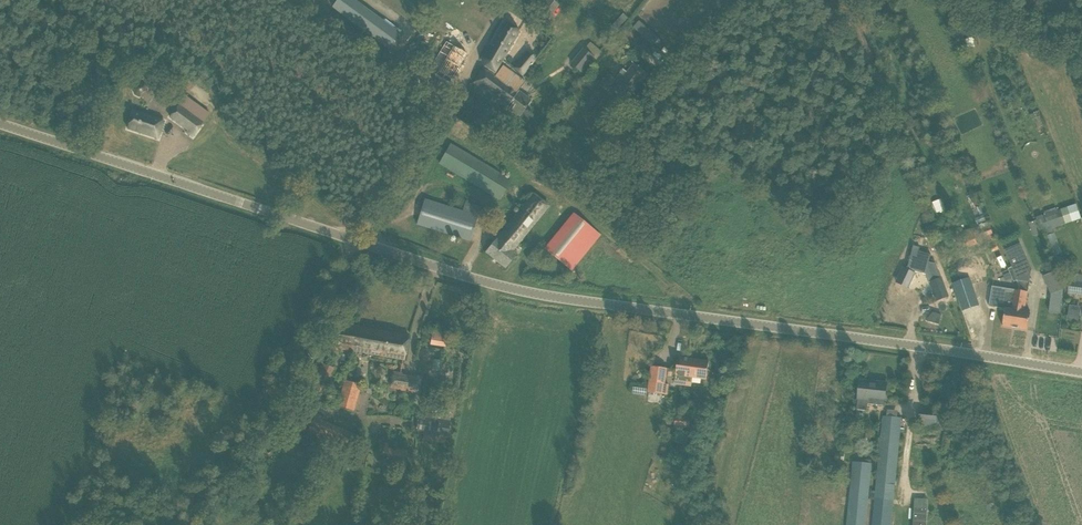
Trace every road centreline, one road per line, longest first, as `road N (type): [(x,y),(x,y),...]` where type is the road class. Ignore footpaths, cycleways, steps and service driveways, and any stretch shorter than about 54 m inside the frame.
road 1 (tertiary): [(1081,371),(504,287),(0,119)]
road 2 (track): [(198,524),(509,0)]

